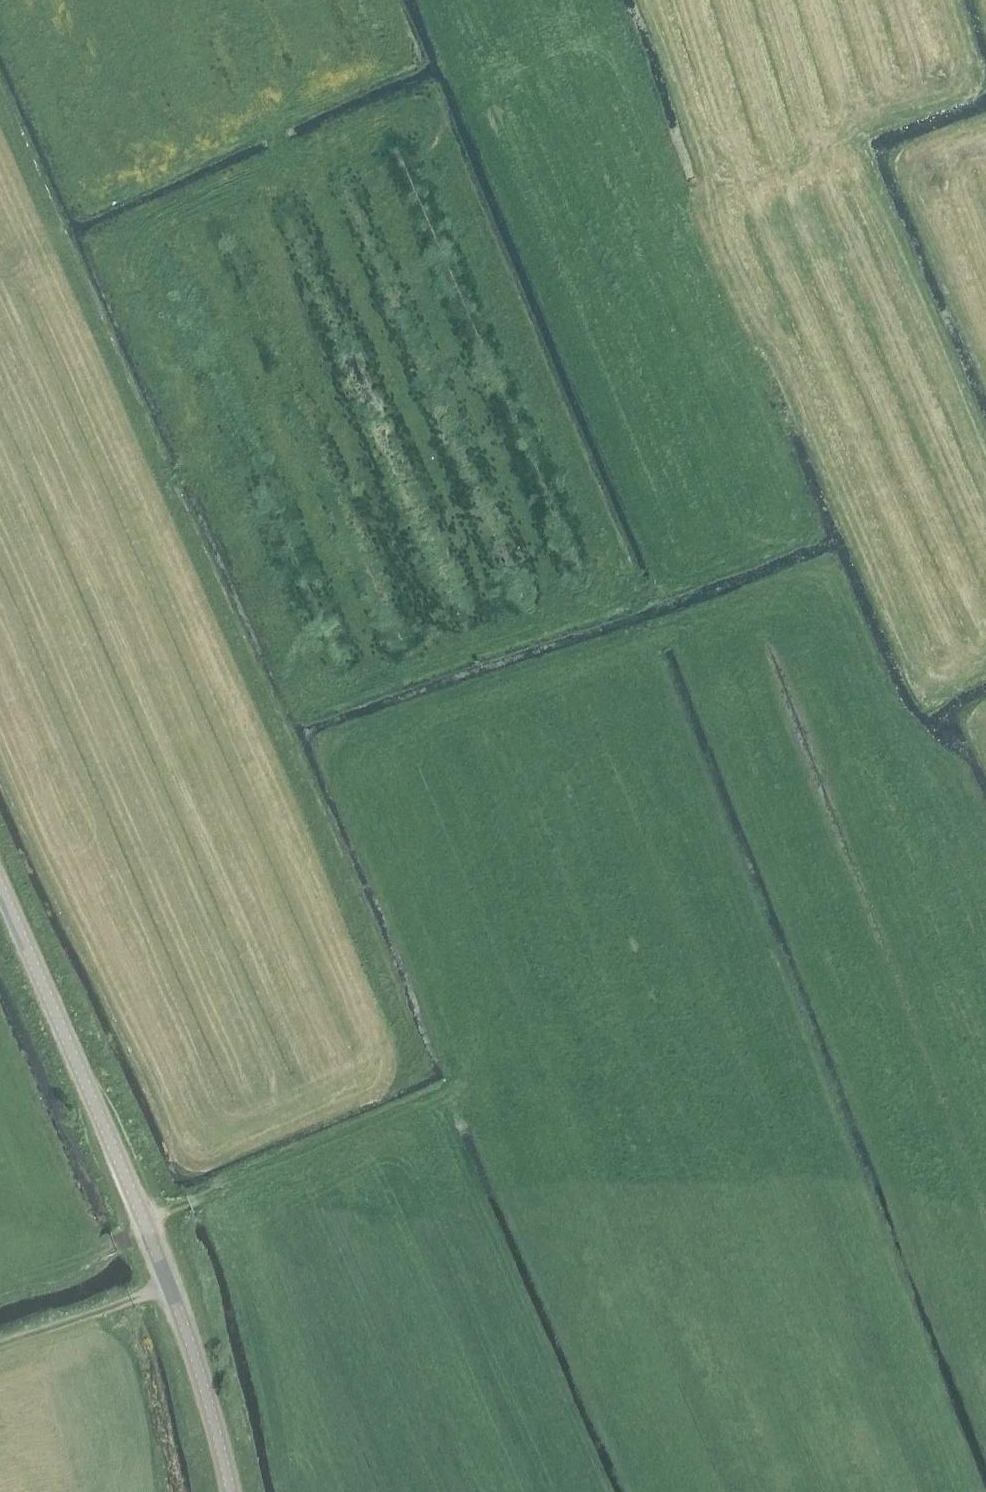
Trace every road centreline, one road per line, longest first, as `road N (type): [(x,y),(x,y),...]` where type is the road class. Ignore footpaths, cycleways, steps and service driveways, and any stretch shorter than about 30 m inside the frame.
road 1 (tertiary): [(231,1491),(169,1287),(0,886)]
road 2 (track): [(169,1287),(0,1341)]

